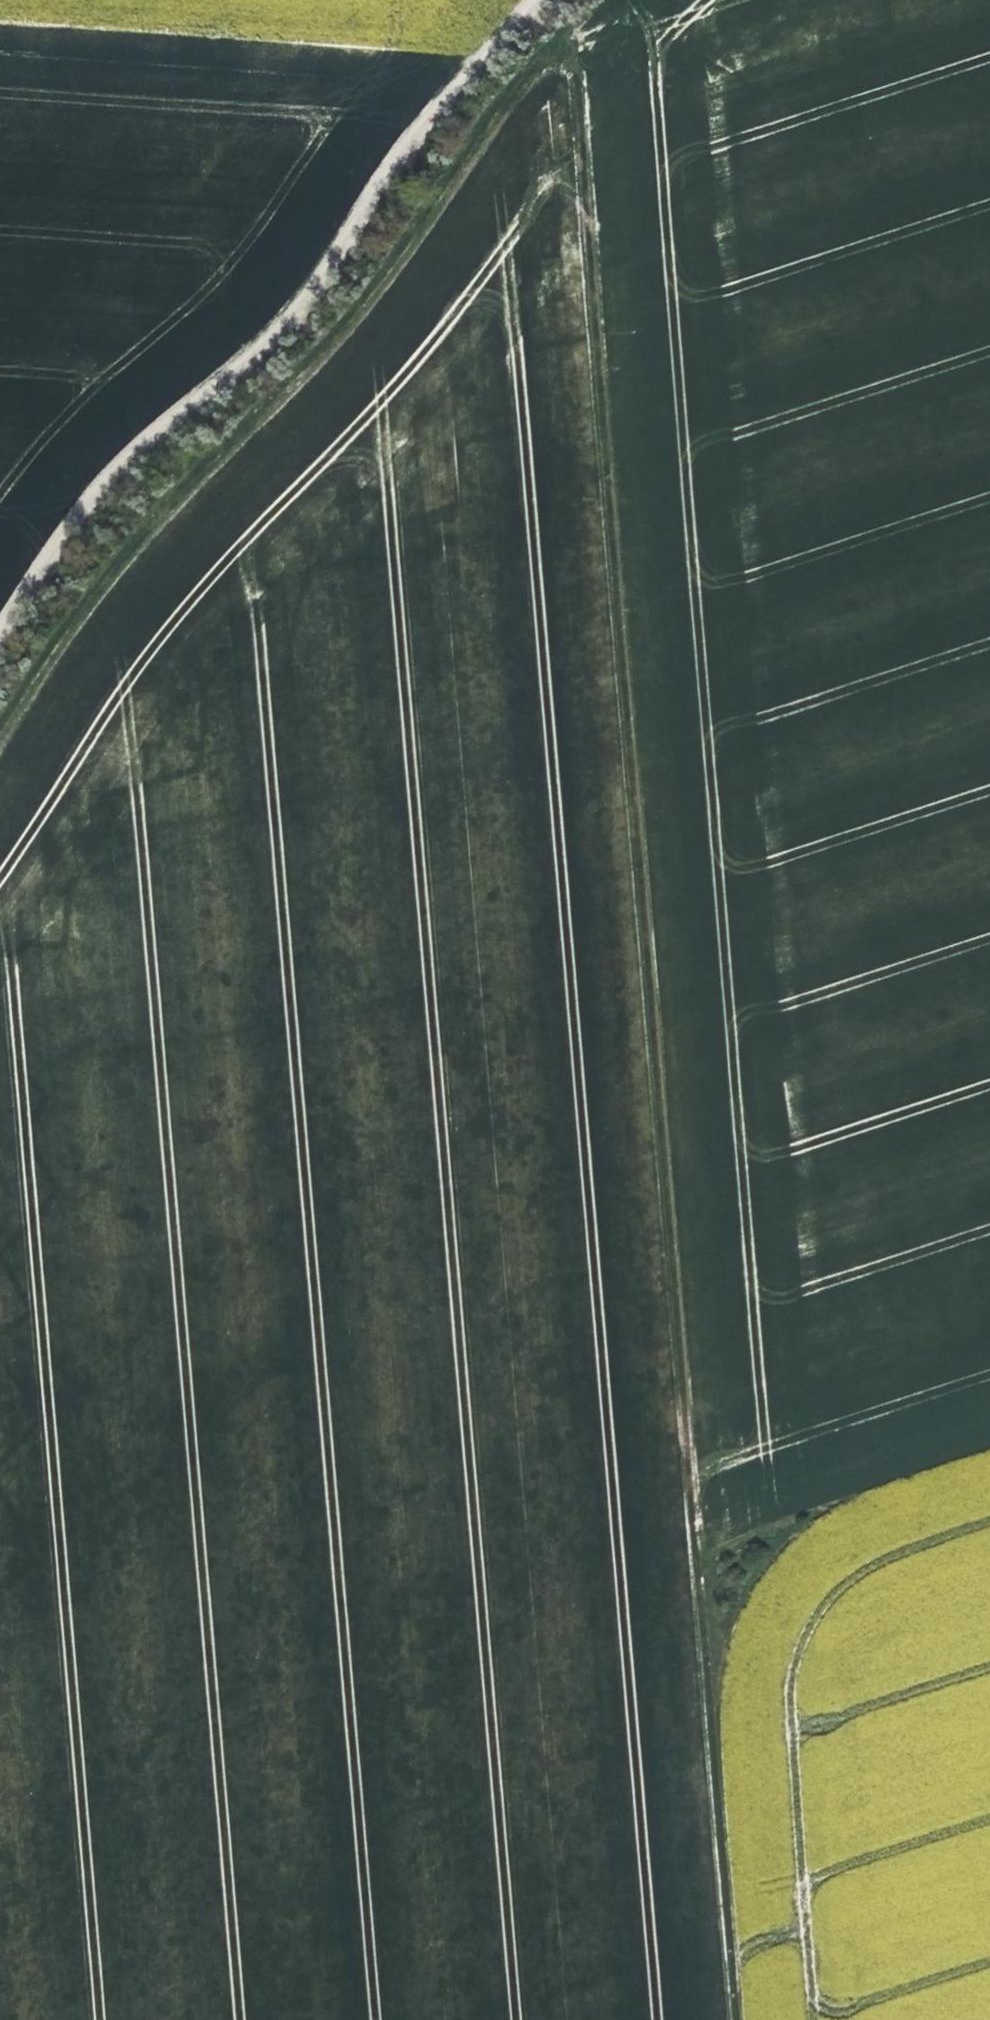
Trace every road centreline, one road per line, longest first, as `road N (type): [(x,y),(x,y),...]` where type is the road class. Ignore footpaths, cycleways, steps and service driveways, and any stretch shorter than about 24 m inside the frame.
road 1 (track): [(734,2019),(572,37)]
road 2 (track): [(0,628),(65,527),(135,444),(306,302),(382,154),(522,0)]

